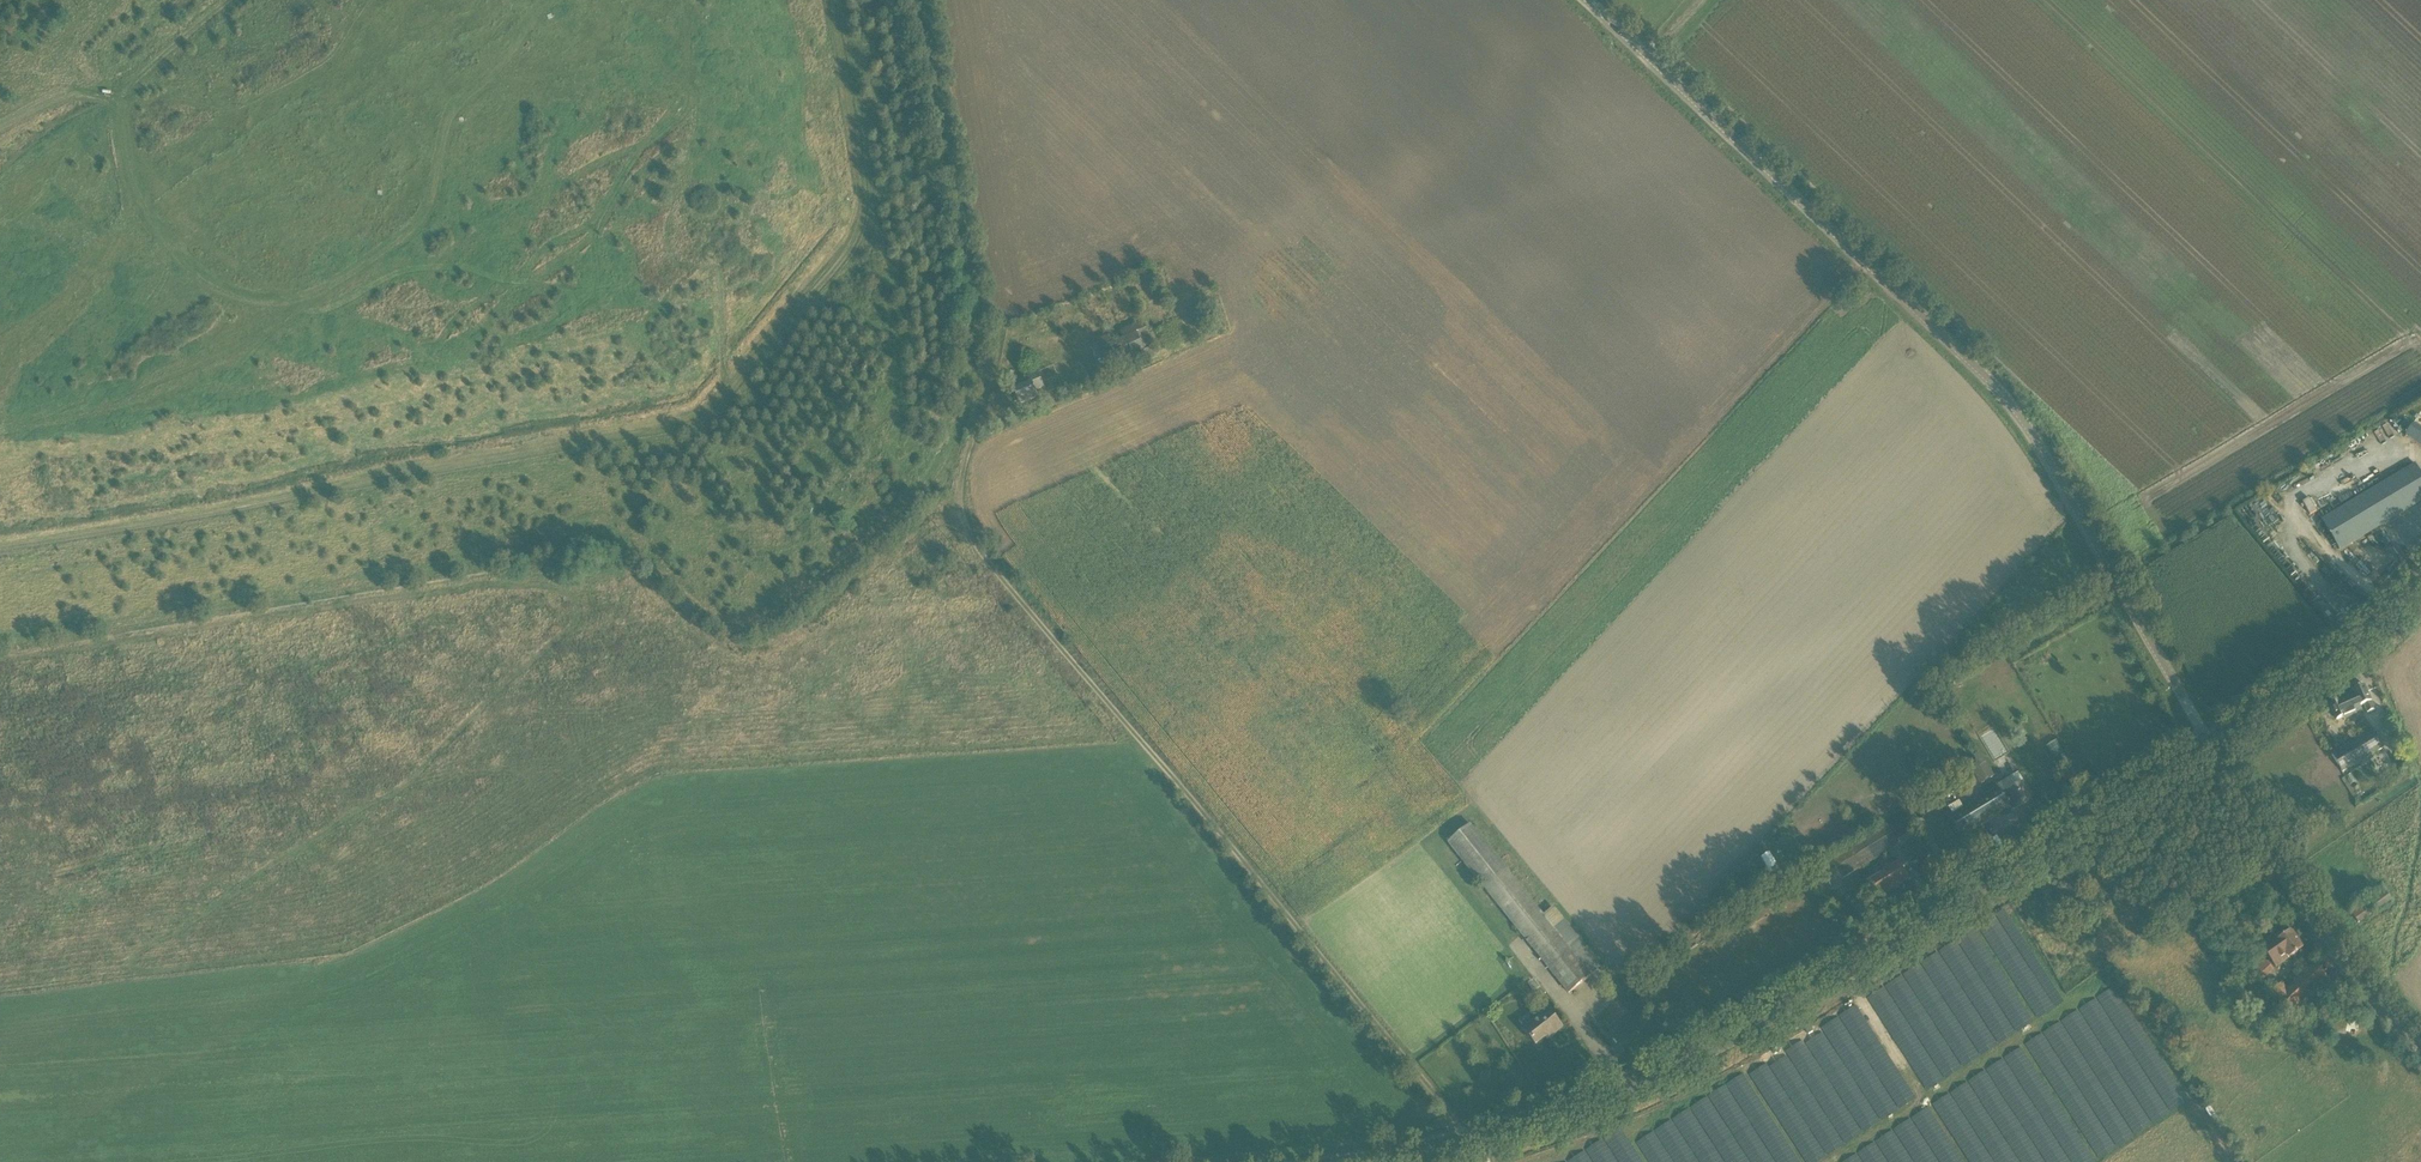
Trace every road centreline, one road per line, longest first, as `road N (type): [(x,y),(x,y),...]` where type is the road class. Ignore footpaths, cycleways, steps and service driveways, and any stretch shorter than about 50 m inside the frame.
road 1 (track): [(834,0),(862,208),(842,256),(708,413),(647,434),(0,547)]
road 2 (tertiary): [(2208,755),(2019,412),(1586,0)]
road 3 (track): [(977,401),(956,495),(959,526),(1462,1131),(1482,1144)]
road 4 (tertiary): [(1482,1144),(1691,1062),(2208,755)]
road 5 (unclassified): [(2420,1051),(2327,945),(2208,755)]
road 6 (track): [(229,0),(124,96),(48,105),(0,133)]
road 7 (tertiary): [(2208,755),(2420,592)]

